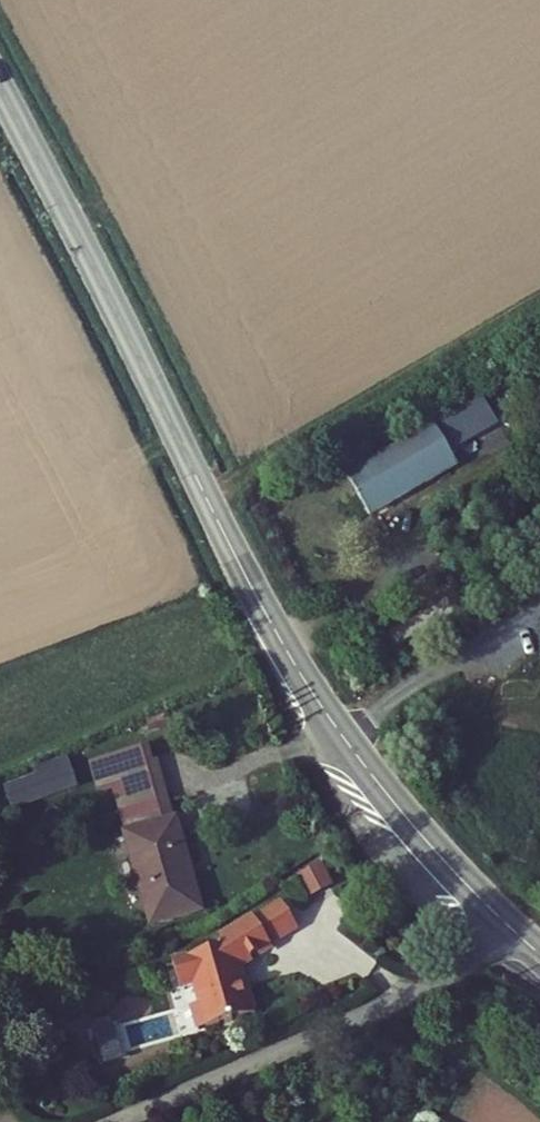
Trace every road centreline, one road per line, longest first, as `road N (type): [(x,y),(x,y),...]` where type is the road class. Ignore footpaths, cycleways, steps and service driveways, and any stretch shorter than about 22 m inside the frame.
road 1 (tertiary): [(0,88),(289,657),(406,818),(539,955)]
road 2 (track): [(113,1121),(522,938)]
road 3 (track): [(539,304),(207,502)]

